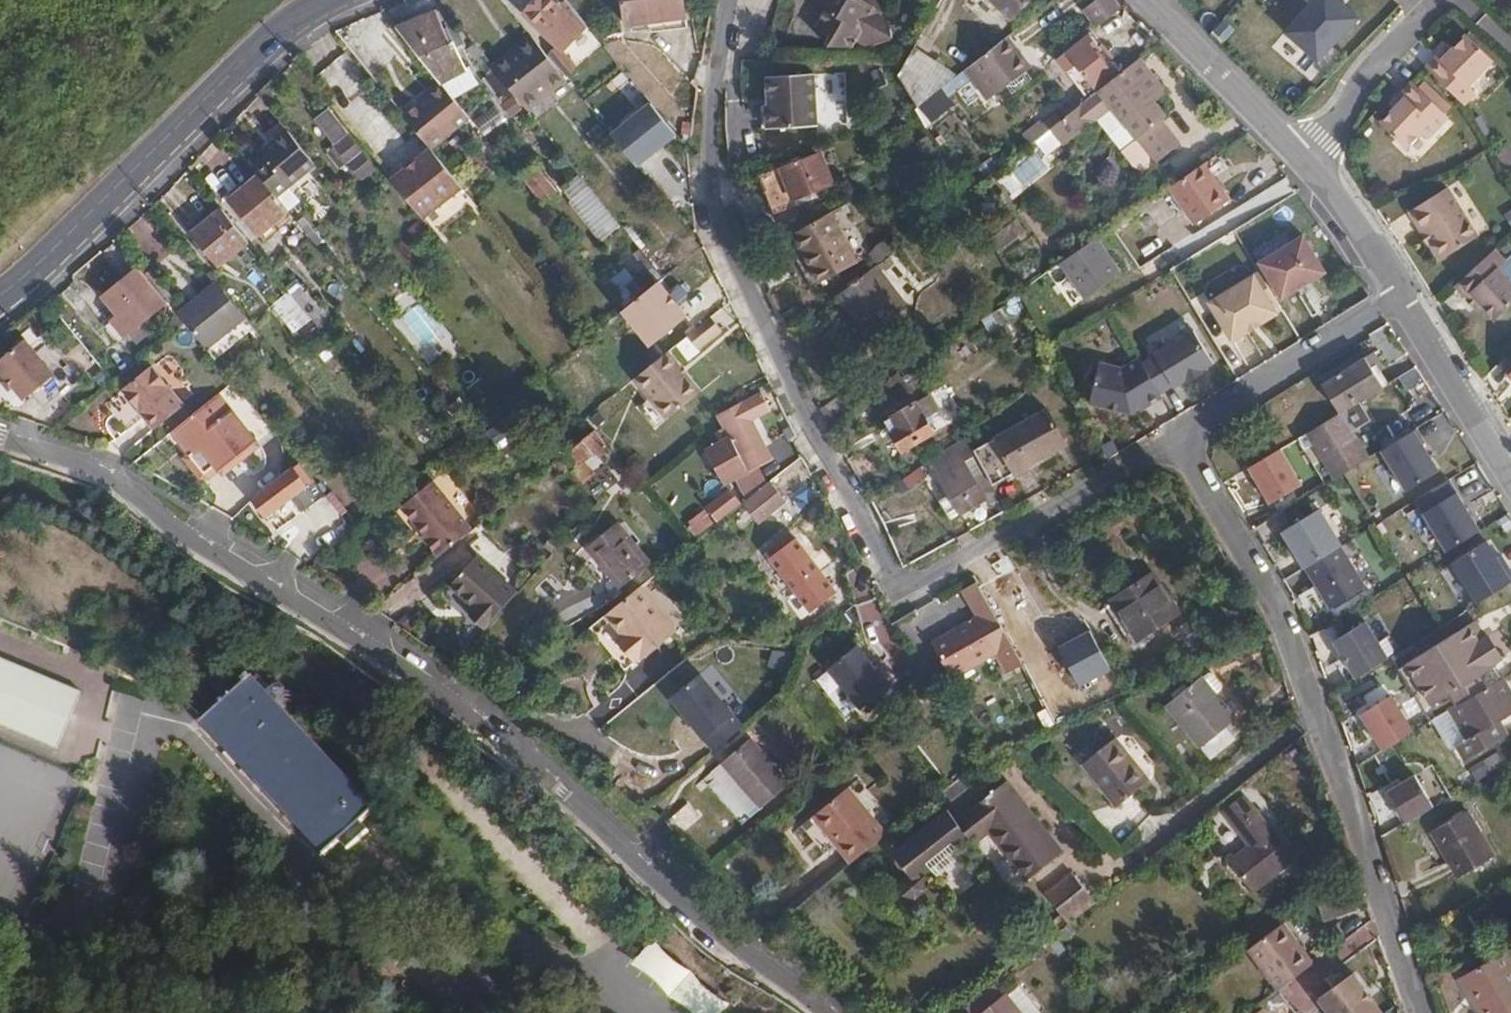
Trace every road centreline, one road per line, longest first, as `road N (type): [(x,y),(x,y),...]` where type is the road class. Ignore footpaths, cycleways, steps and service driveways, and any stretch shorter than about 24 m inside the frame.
road 1 (residential): [(0,432),(110,476),(494,726),(823,1012)]
road 2 (residential): [(730,0),(711,128),(714,200),(889,591),(1171,435)]
road 3 (residential): [(1171,435),(1281,618),(1414,1012)]
road 4 (tertiary): [(0,294),(280,31),(331,0)]
road 5 (residential): [(1171,435),(1400,298)]
road 6 (tertiary): [(1308,164),(1149,0)]
road 7 (tertiary): [(1510,480),(1400,298)]
road 8 (residential): [(1308,164),(1427,10)]
road 9 (tertiary): [(1400,298),(1308,164)]

